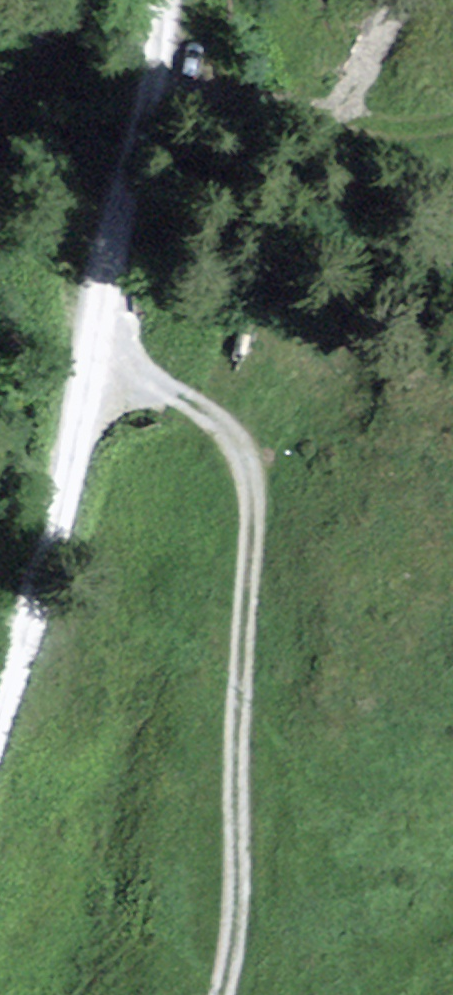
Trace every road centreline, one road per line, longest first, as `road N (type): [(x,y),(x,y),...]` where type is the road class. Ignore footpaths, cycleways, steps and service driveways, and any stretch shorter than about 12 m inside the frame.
road 1 (track): [(93,372),(142,376),(190,394),(233,433),(250,482),(240,853),(222,994)]
road 2 (unclassified): [(164,0),(159,65),(93,372),(0,697)]

